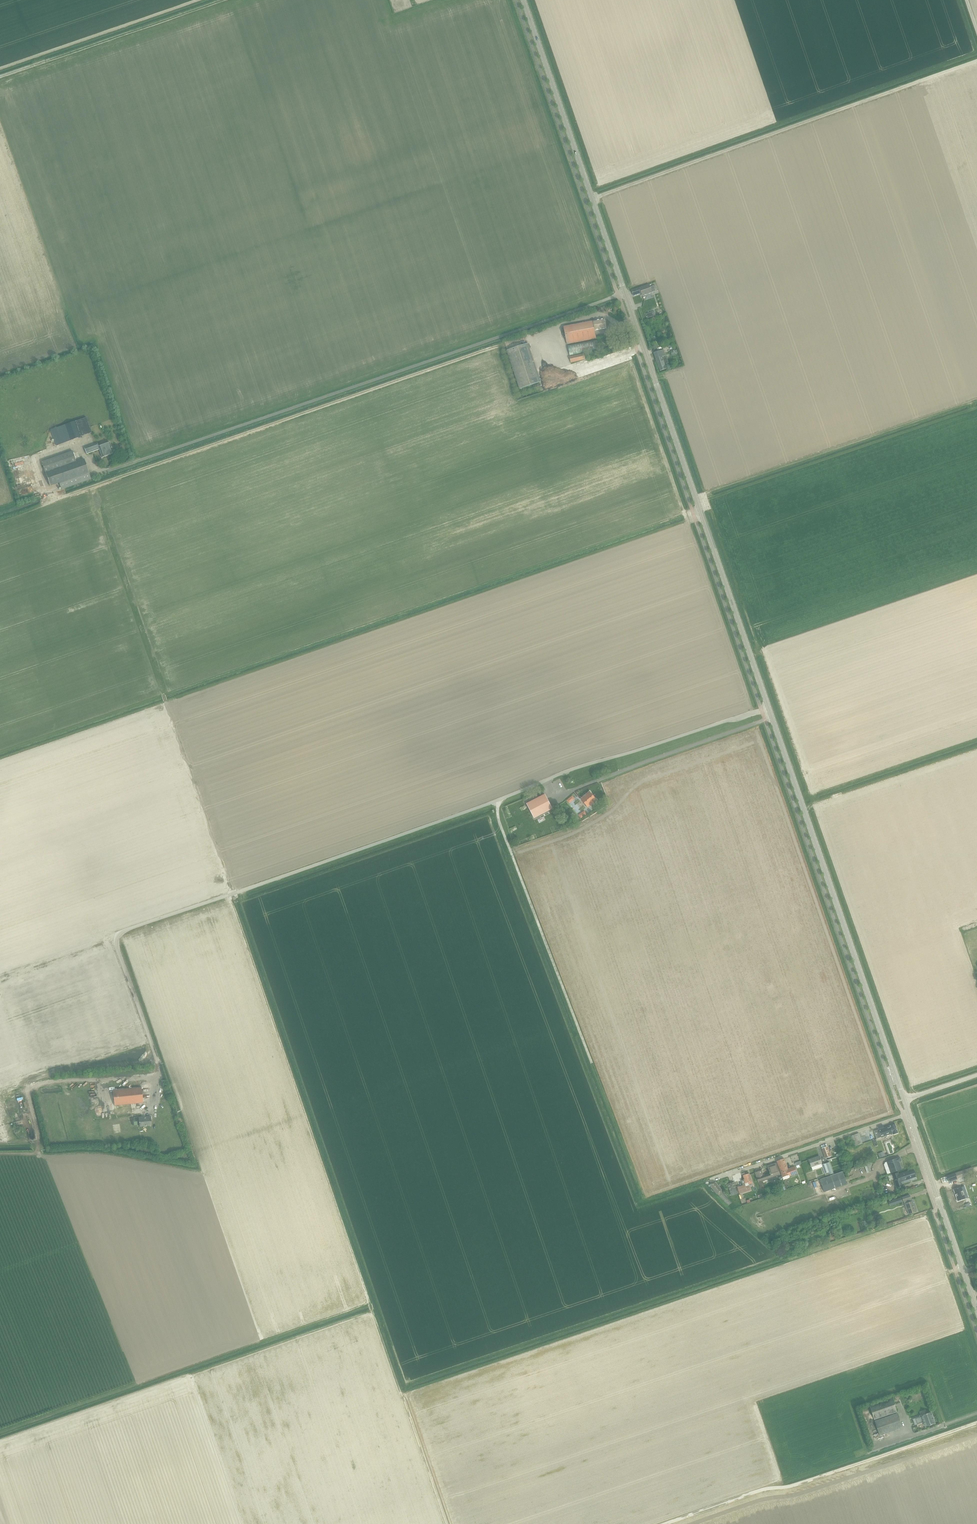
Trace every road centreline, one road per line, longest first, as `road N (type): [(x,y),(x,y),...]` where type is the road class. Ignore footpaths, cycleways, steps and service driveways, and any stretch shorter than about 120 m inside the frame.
road 1 (secondary): [(769,707),(523,0)]
road 2 (secondary): [(903,1099),(769,707)]
road 3 (unclassified): [(118,936),(497,801)]
road 4 (unclassified): [(497,801),(769,707)]
road 5 (unclassified): [(587,1045),(497,801)]
road 6 (track): [(0,76),(220,0)]
road 7 (secondary): [(976,1315),(909,1115)]
road 8 (unclassified): [(710,1182),(909,1115)]

